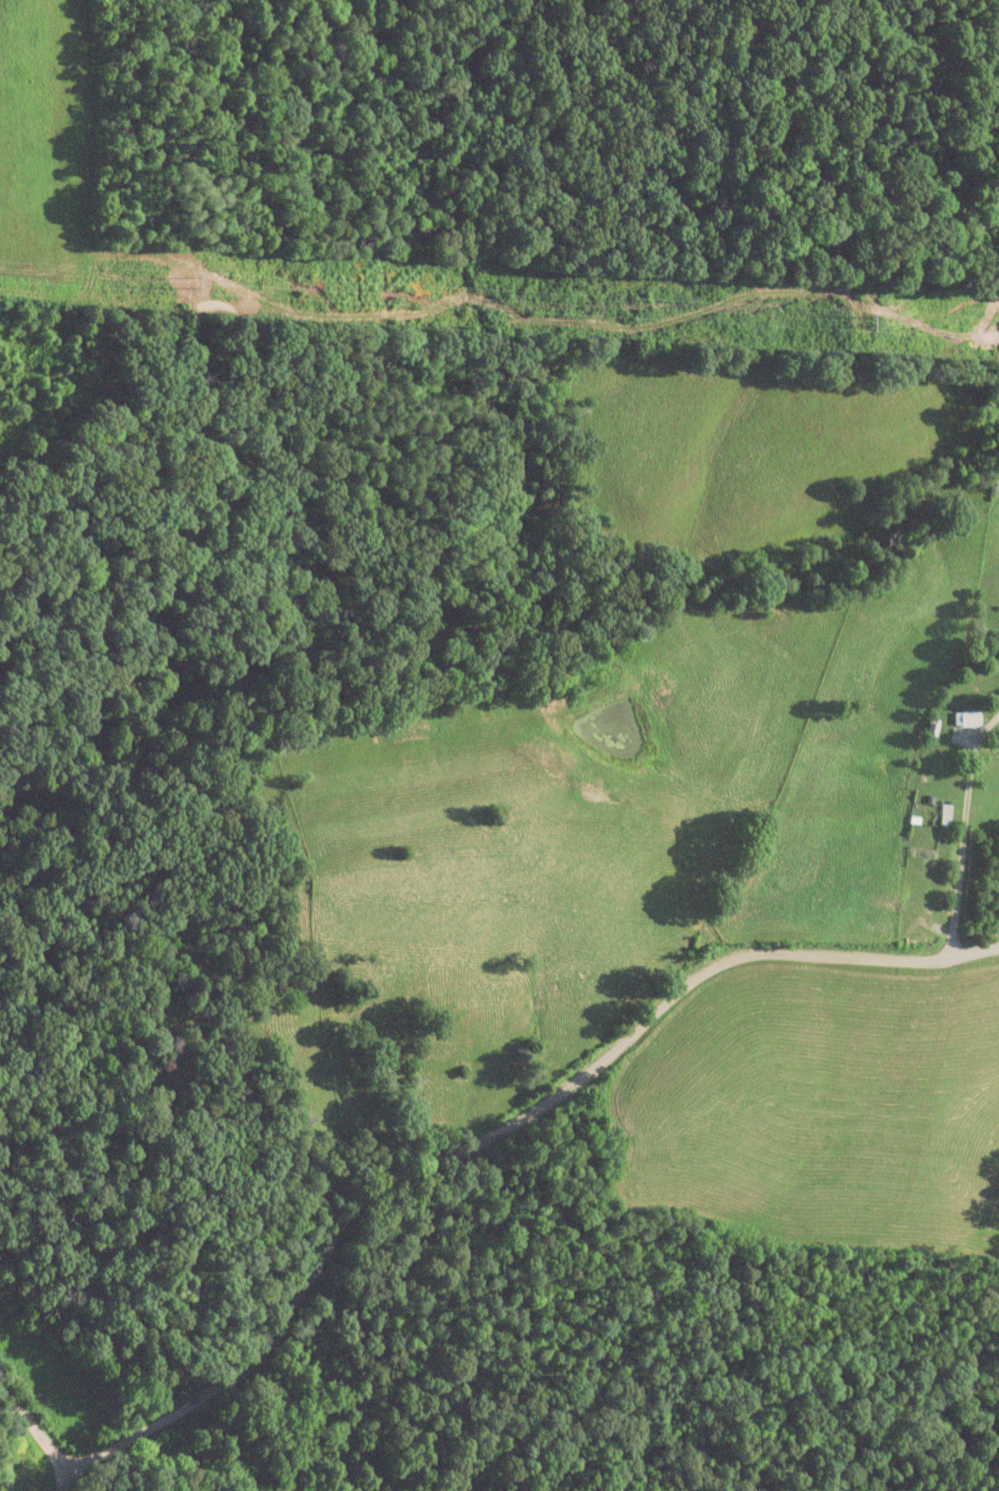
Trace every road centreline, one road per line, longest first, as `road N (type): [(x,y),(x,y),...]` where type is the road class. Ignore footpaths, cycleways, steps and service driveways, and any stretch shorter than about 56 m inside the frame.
road 1 (residential): [(64,1467),(178,1411),(249,1364),(373,1190),(578,1078),(726,954),(933,962),(998,948)]

